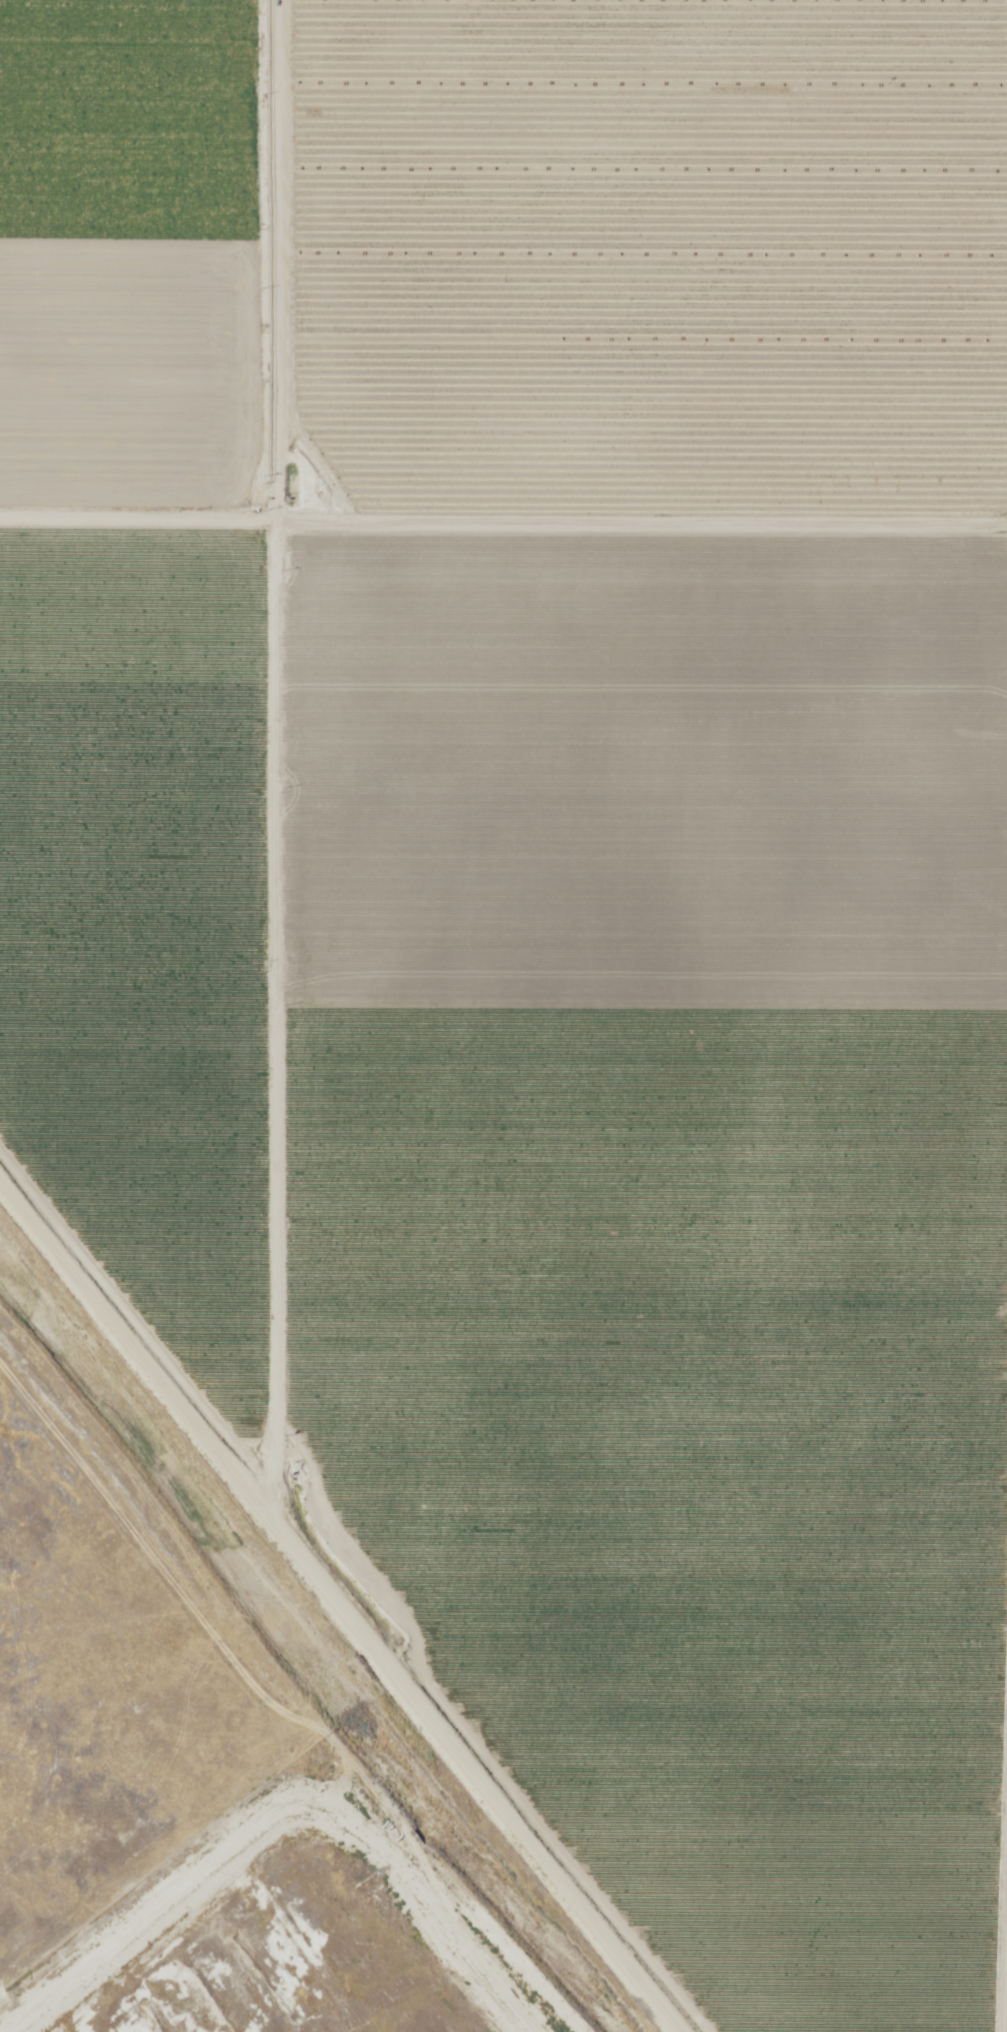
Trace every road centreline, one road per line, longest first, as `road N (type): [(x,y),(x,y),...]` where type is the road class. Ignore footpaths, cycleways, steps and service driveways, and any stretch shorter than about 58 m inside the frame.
road 1 (track): [(273,1522),(269,0)]

